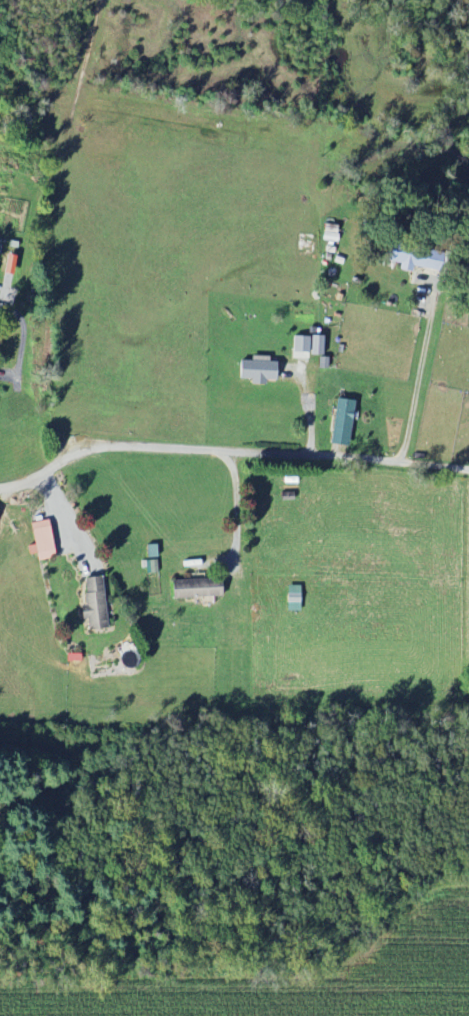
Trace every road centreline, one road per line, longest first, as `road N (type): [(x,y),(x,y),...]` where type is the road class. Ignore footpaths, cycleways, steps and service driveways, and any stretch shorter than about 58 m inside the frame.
road 1 (residential): [(0,487),(108,445),(398,461)]

